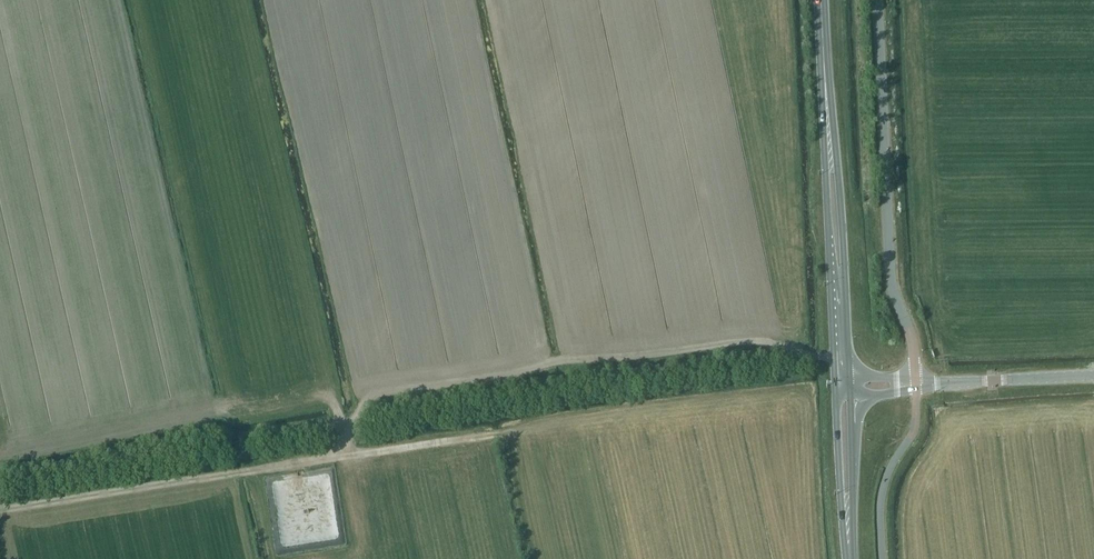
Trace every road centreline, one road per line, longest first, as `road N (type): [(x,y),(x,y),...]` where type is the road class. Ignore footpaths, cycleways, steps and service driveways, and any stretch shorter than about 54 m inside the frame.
road 1 (track): [(345,455),(354,413),(393,388),(755,340),(848,357)]
road 2 (track): [(0,510),(507,433)]
road 3 (unclassified): [(916,383),(890,273),(878,0)]
road 4 (tertiary): [(824,86),(834,386)]
road 5 (tertiary): [(849,379),(840,196),(824,86)]
road 6 (tertiary): [(916,383),(1093,375)]
road 7 (tertiary): [(834,386),(849,557)]
road 8 (tertiary): [(849,557),(849,394)]

